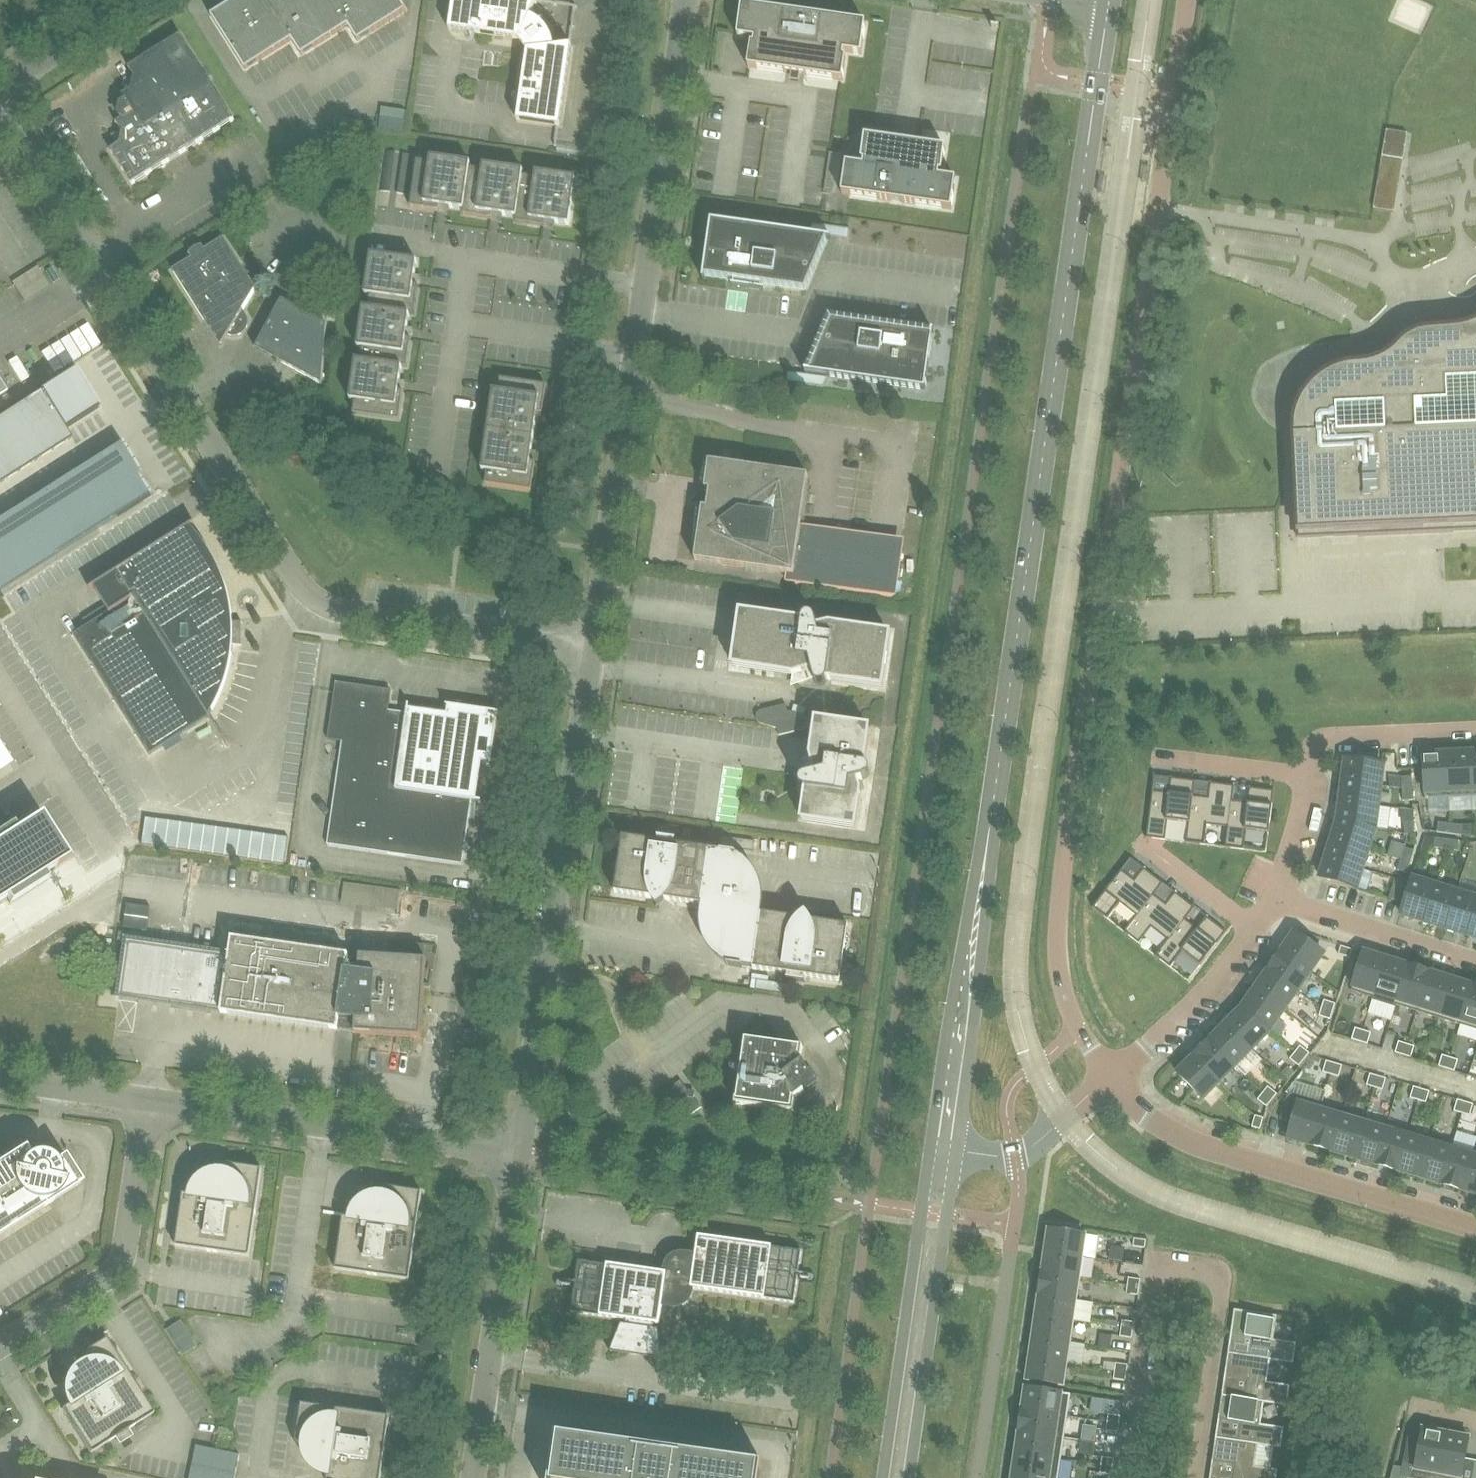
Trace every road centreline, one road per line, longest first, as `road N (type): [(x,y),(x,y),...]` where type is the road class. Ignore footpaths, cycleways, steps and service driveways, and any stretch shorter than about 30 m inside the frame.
road 1 (tertiary): [(944,1148),(1111,2)]
road 2 (residential): [(1107,1078),(1070,1011),(1056,926),(1187,0)]
road 3 (unclassified): [(593,646),(341,610),(311,598),(0,110)]
road 4 (unclassified): [(593,646),(686,0)]
road 5 (unclassified): [(519,1154),(593,646)]
road 6 (residential): [(1195,1477),(1222,1295),(1209,1272),(1194,1267),(1158,1276),(1150,1290),(1123,1477)]
road 7 (tertiary): [(1475,1227),(1196,1141),(1168,1129),(1107,1078)]
road 8 (unclassified): [(519,1154),(149,1100)]
road 9 (tertiary): [(944,1148),(926,1181),(883,1477)]
road 10 (tertiary): [(910,1477),(952,1184),(944,1148)]
road 11 (unclassified): [(472,1477),(519,1154)]
road 12 (residential): [(977,1477),(1019,1195),(1015,1154)]
road 13 (unclassified): [(0,1345),(116,1272),(126,1257),(149,1100)]
road 14 (residential): [(1275,900),(1475,962)]
road 15 (residential): [(1107,1078),(1194,1006),(1254,938)]
road 16 (residential): [(1306,785),(1312,754),(1326,739),(1475,731)]
road 17 (unclassified): [(0,86),(135,0)]
road 18 (residential): [(1153,766),(1306,785)]
road 19 (residential): [(1254,938),(1132,848)]
road 20 (unclassified): [(149,1100),(0,1078)]
road 21 (tertiary): [(1015,1154),(1107,1078)]
road 22 (residential): [(1275,900),(1306,785)]

